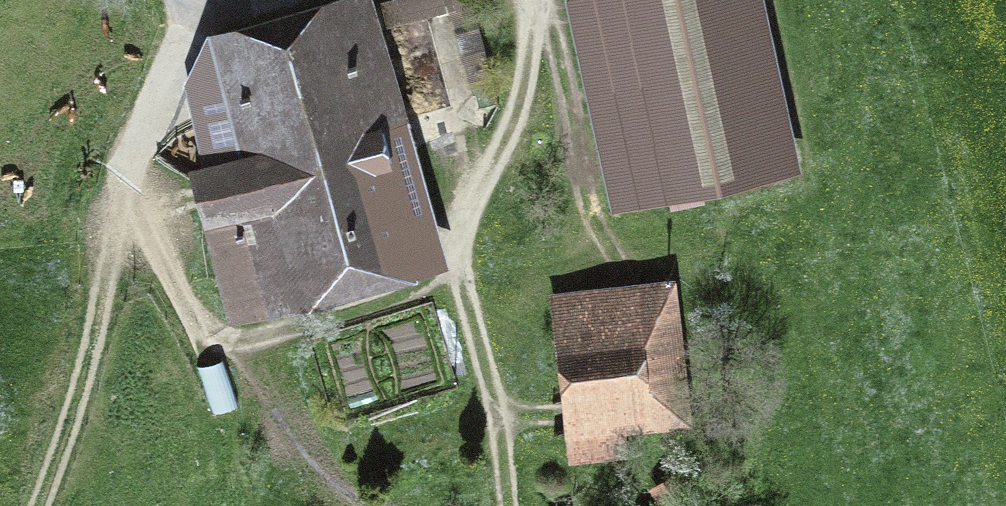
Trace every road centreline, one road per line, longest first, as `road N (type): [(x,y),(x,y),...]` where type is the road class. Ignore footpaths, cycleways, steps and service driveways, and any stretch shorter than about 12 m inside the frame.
road 1 (track): [(125,185),(168,279),(208,332),(274,336),(398,299),(447,266),(517,115),(531,0)]
road 2 (track): [(37,505),(96,340),(140,133),(200,3)]
road 3 (track): [(535,0),(550,30),(591,214),(624,272)]
road 4 (track): [(453,252),(494,406),(509,505)]

